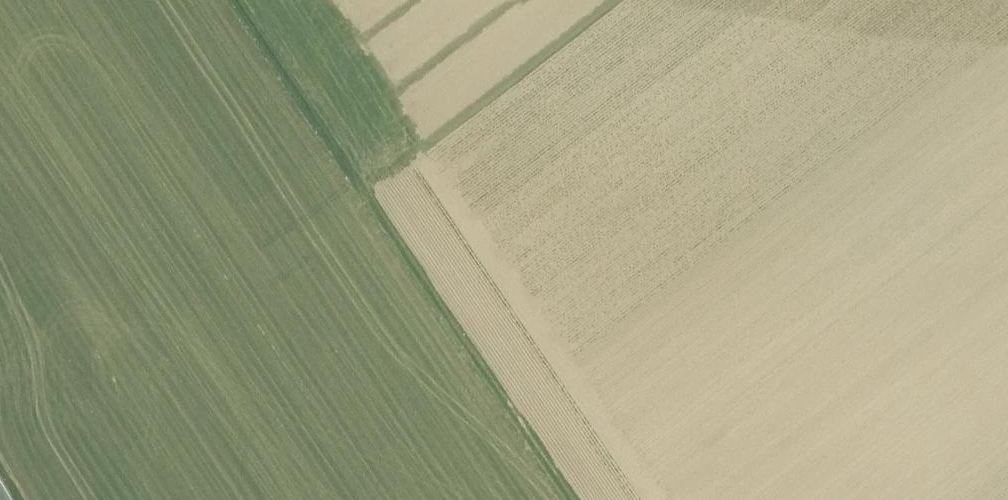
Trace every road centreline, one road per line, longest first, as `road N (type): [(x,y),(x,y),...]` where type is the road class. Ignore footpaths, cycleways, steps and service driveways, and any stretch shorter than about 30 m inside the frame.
road 1 (track): [(567,499),(232,0)]

